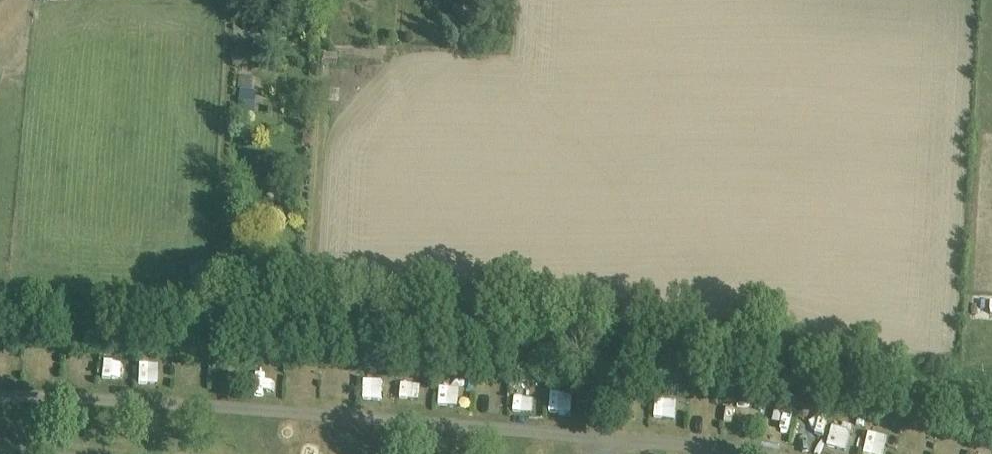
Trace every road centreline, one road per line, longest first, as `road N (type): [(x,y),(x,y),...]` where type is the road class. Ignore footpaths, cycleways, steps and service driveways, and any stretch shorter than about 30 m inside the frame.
road 1 (unclassified): [(991,404),(570,344),(69,299),(0,301)]

